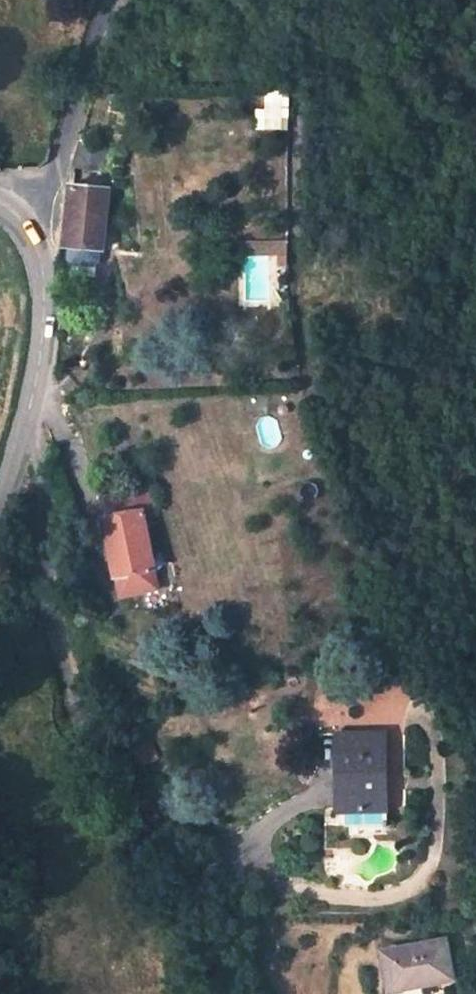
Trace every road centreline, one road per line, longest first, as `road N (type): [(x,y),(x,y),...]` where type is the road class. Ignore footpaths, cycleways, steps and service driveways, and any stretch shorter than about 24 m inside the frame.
road 1 (residential): [(235,993),(82,719),(48,601),(40,459),(22,435)]
road 2 (residential): [(111,0),(53,175),(19,222)]
road 3 (unclassified): [(22,435),(41,345),(39,279),(19,222)]

